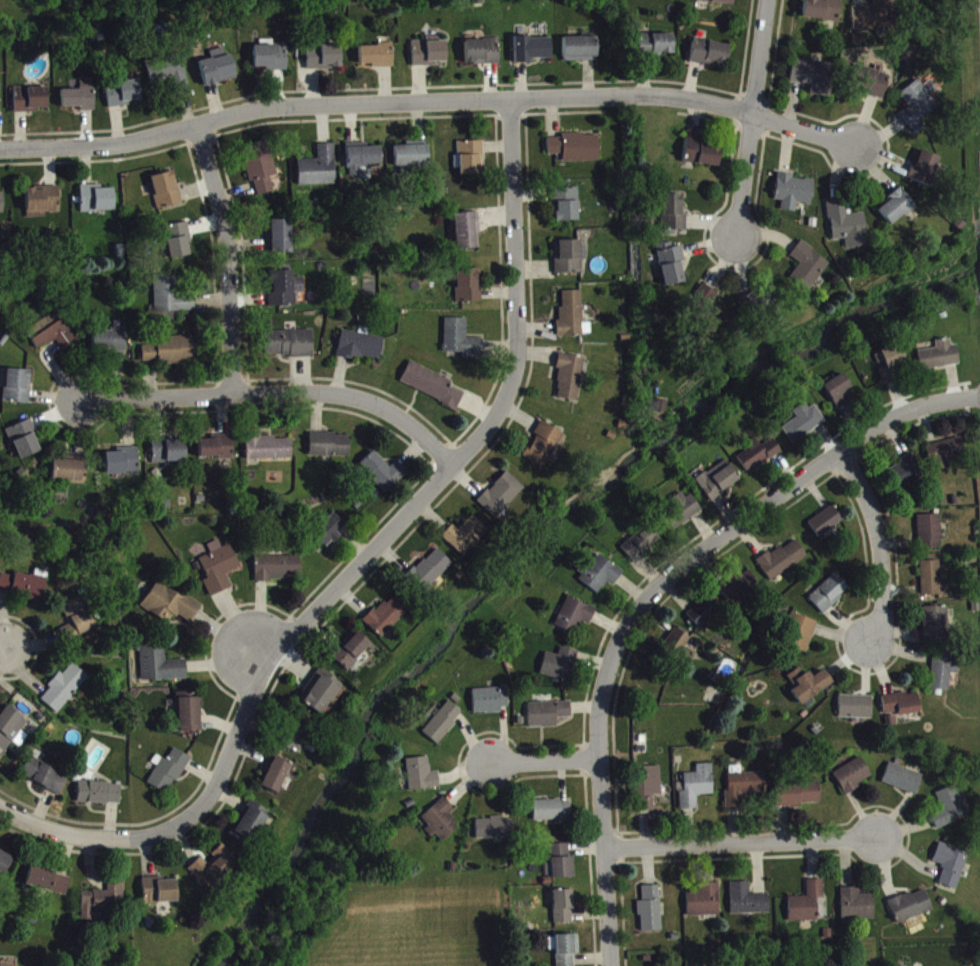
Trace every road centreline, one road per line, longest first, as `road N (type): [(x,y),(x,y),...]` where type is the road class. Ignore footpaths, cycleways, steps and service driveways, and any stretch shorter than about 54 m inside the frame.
road 1 (residential): [(126,839),(161,835),(215,786),(266,656),(493,416),(515,363),(510,98)]
road 2 (residential): [(0,150),(126,142),(296,103),(632,92),(749,110),(855,145)]
road 3 (residential): [(600,757),(620,633),(708,543),(847,459),(979,405)]
road 4 (residential): [(81,399),(324,391),(404,420),(450,461)]
road 5 (residential): [(606,853),(886,839)]
road 6 (residential): [(233,392),(228,232),(196,126)]
road 7 (residential): [(764,0),(737,241)]
road 8 (residential): [(612,965),(600,757)]
road 9 (residential): [(868,647),(882,619),(883,544),(847,459)]
road 10 (residential): [(0,805),(49,829),(126,839)]

